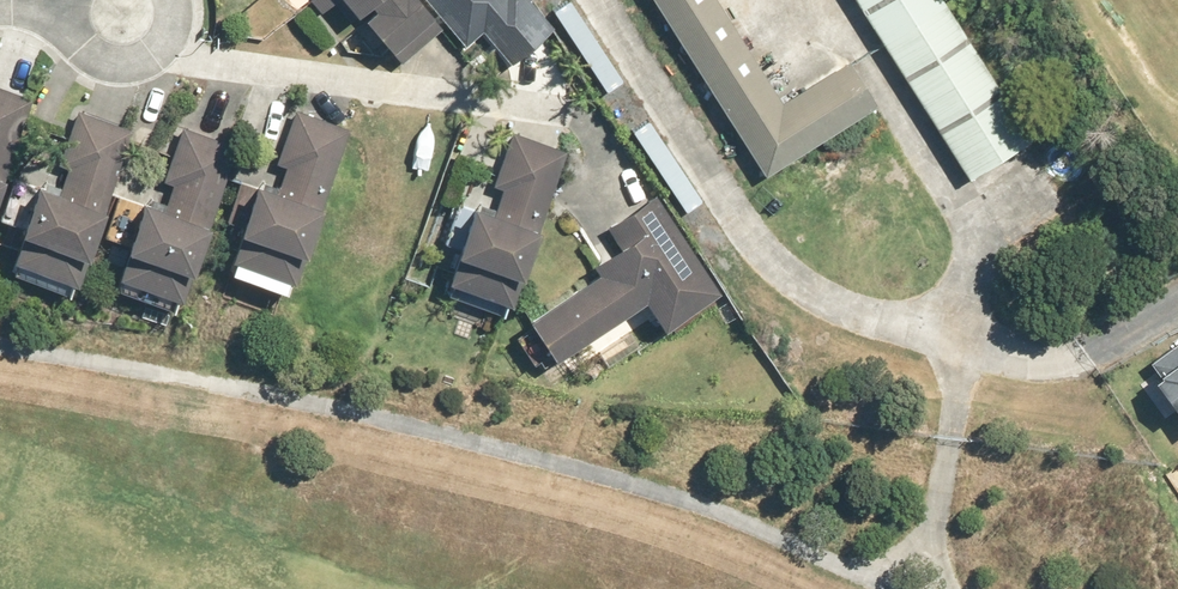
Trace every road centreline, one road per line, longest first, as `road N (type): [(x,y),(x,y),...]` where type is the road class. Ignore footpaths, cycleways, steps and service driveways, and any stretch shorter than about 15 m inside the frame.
road 1 (track): [(1177,288),(1077,361),(970,344),(845,305),(776,257),(614,0)]
road 2 (track): [(954,588),(937,526),(970,344),(974,276),(965,226),(821,0)]
road 3 (residential): [(120,13),(0,2)]

